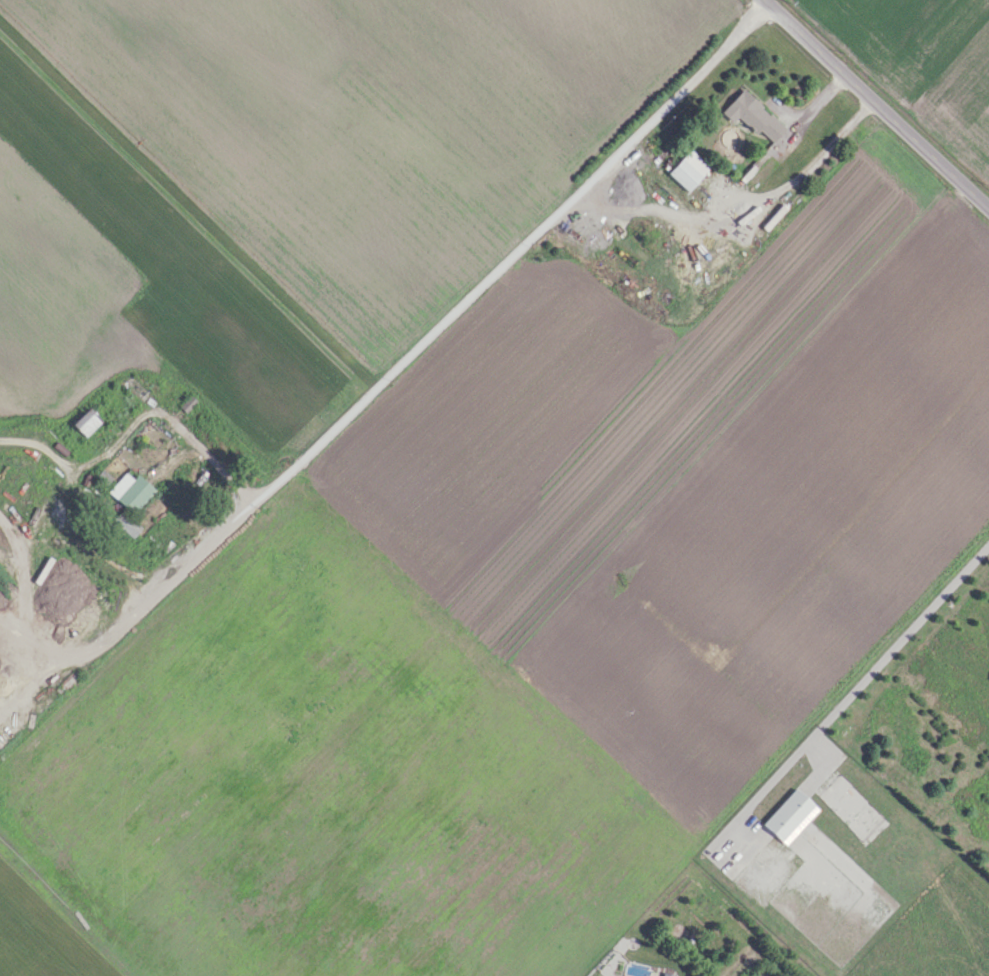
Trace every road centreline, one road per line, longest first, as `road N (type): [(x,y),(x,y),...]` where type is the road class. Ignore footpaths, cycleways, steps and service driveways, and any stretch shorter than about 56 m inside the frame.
road 1 (secondary): [(763,0),(988,209)]

